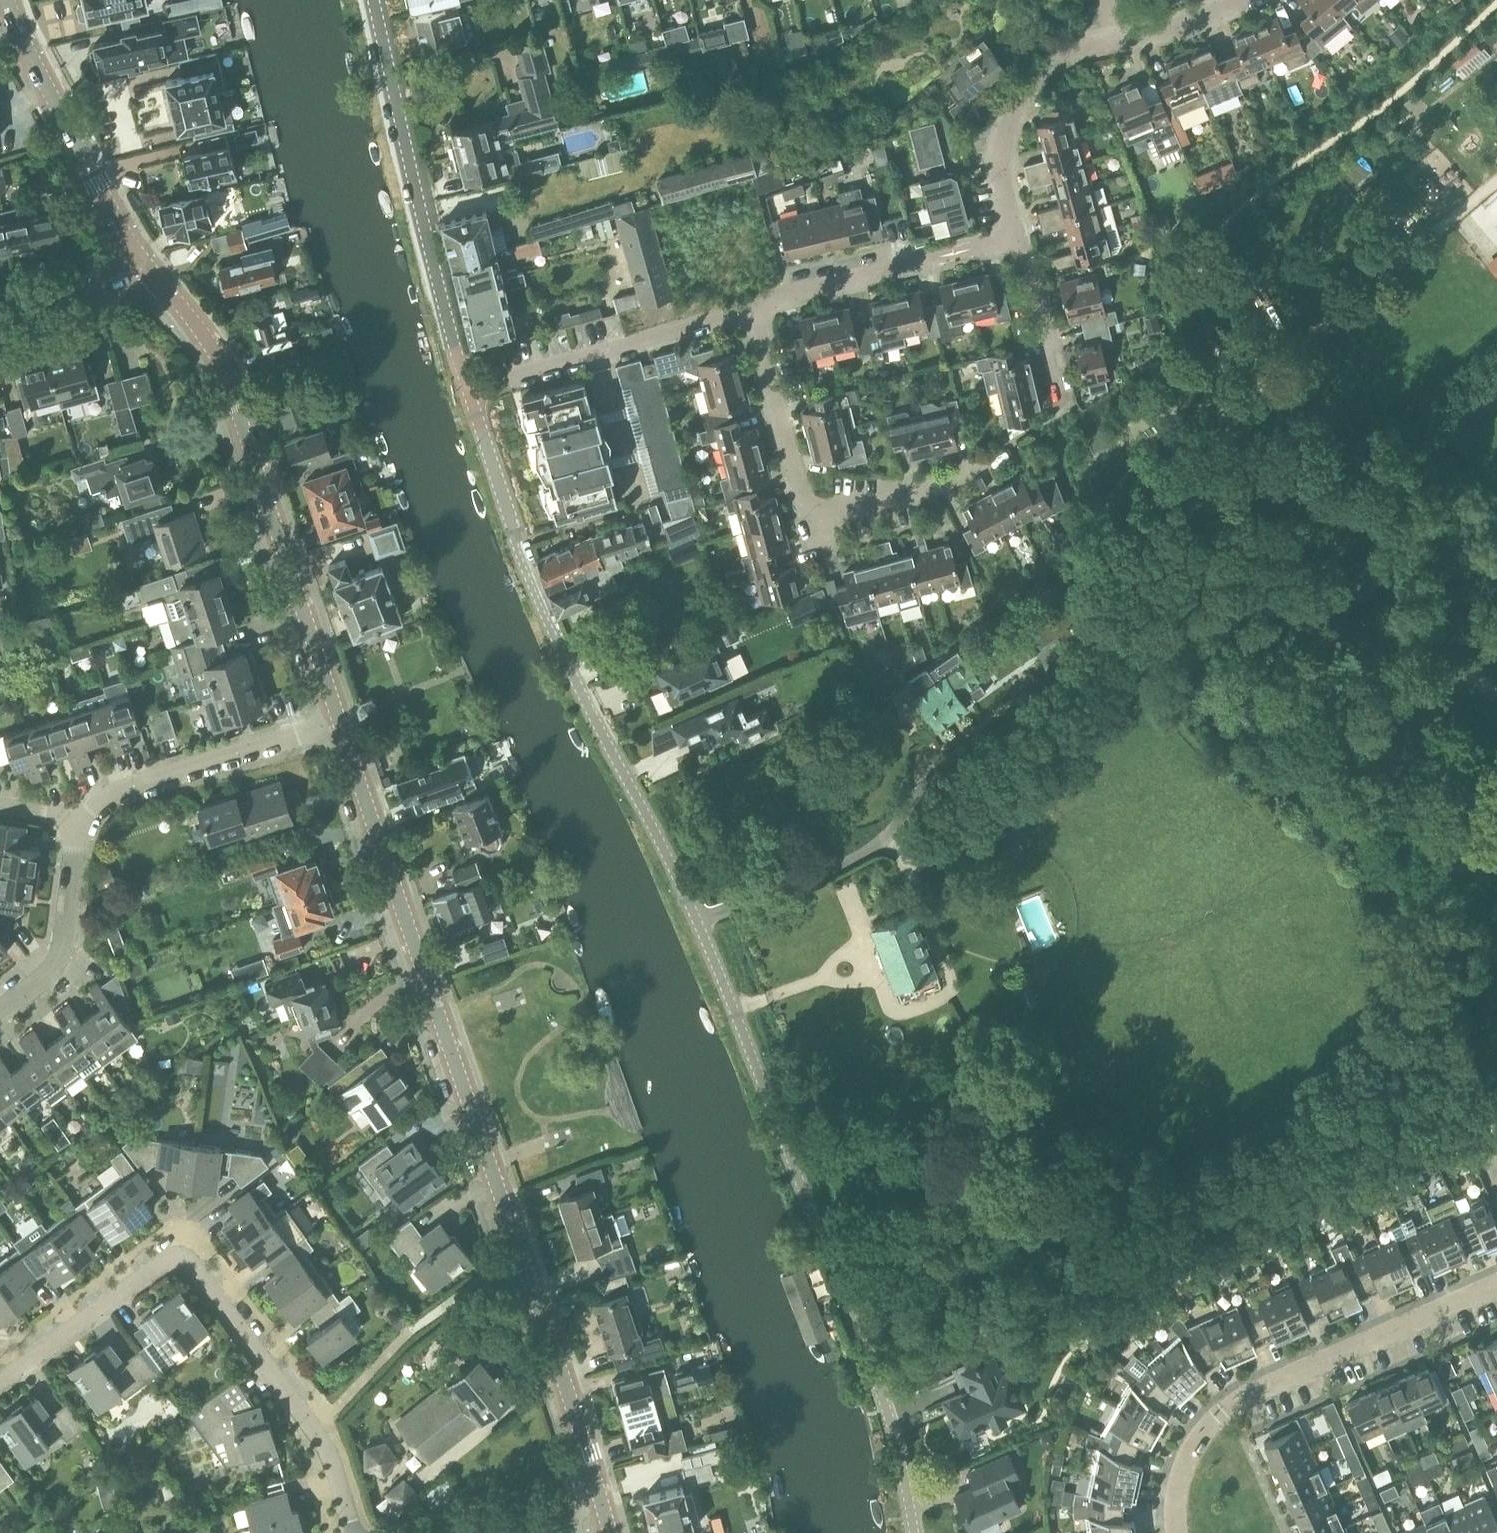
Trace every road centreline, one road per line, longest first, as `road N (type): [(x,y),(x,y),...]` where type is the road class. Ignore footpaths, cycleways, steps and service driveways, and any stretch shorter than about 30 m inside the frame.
road 1 (unclassified): [(912,1532),(886,1403),(751,1050),(699,922),(521,562),(468,387)]
road 2 (unclassified): [(341,721),(598,1492)]
road 3 (residential): [(0,1376),(183,1240),(321,1427),(356,1532)]
road 4 (unclassified): [(146,264),(216,351),(341,721)]
road 5 (residential): [(1179,1532),(1176,1506),(1192,1457),(1213,1428),(1243,1405),(1496,1291)]
road 6 (residential): [(1015,445),(928,492),(834,514),(805,494),(753,310)]
road 7 (unclassified): [(468,387),(424,237),(371,0)]
road 8 (residential): [(1013,238),(1002,180),(1006,140),(1018,103),(1044,70),(1080,48),(1181,26),(1242,0)]
road 9 (unclassified): [(146,264),(54,106),(8,0)]
road 10 (residential): [(468,387),(753,310)]
road 11 (residential): [(72,821),(102,795),(341,721)]
road 12 (residential): [(753,310),(783,294),(1013,238)]
road 13 (residential): [(0,1005),(54,966),(72,821)]
road 14 (residential): [(1064,408),(1032,269),(1013,238)]
road 15 (residential): [(0,314),(146,264)]
road 16 (residential): [(455,1532),(598,1492)]

